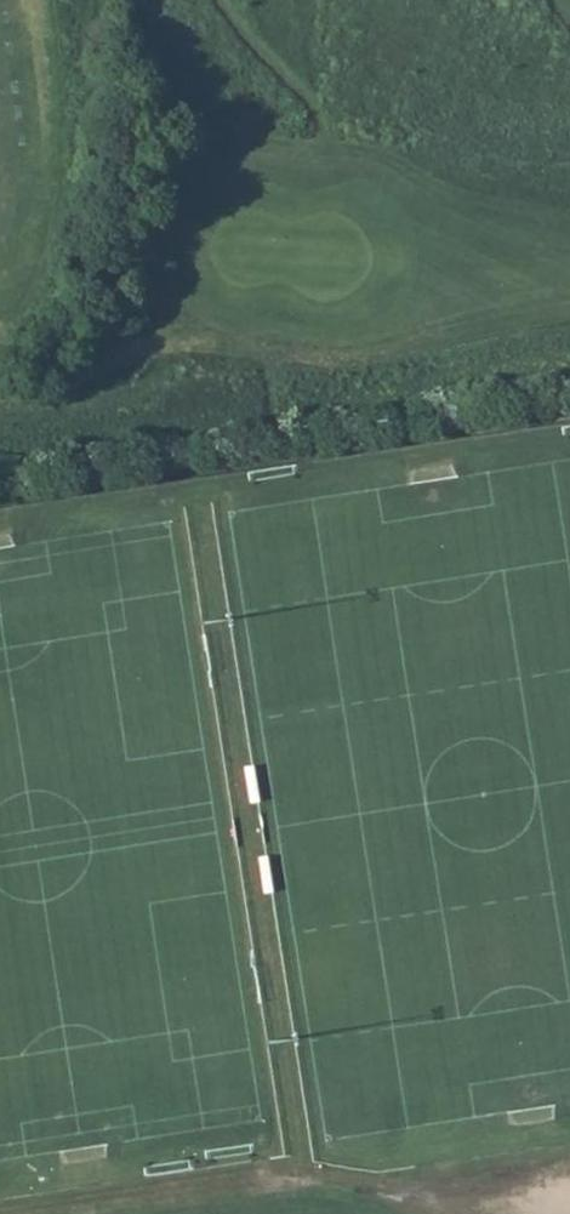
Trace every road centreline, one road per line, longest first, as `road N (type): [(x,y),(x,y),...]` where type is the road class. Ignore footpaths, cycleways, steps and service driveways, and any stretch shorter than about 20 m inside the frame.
road 1 (track): [(350,1181),(299,1169),(5,1213)]
road 2 (track): [(350,1181),(375,1186),(569,1157)]
road 3 (track): [(174,357),(0,405)]
road 4 (track): [(245,0),(265,134),(255,159)]

